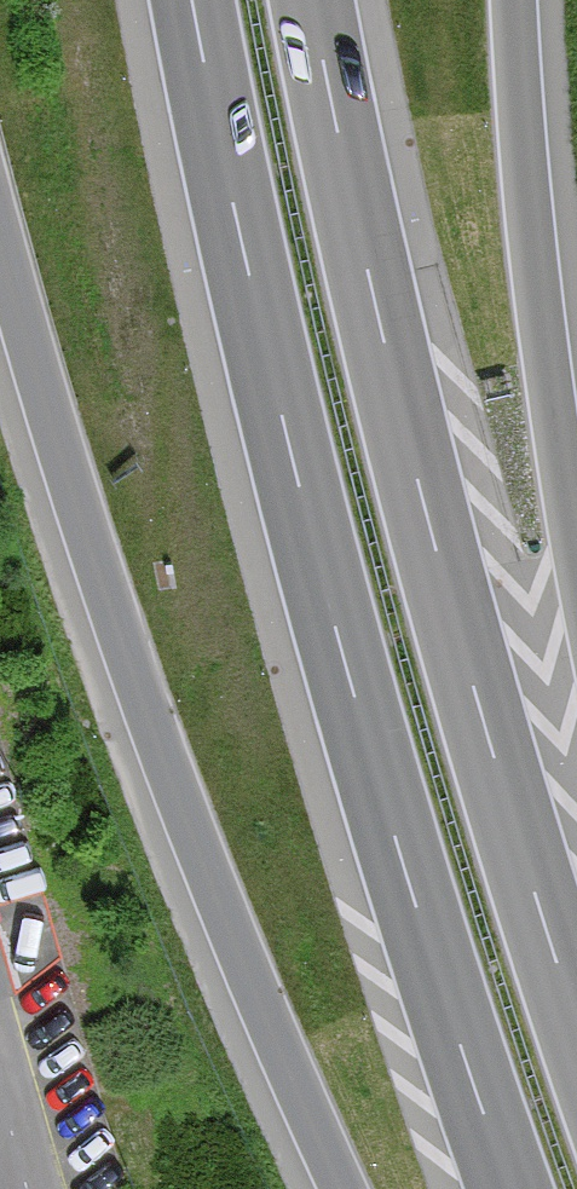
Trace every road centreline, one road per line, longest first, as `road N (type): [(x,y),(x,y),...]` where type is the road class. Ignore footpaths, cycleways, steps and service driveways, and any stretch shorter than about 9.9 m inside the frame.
road 1 (motorway): [(193,0),(253,298),(361,720),(511,1188)]
road 2 (motorway): [(576,1023),(417,476),(312,0)]
road 3 (motorway): [(0,250),(76,514),(173,798),(339,1188)]
road 4 (motorway): [(576,556),(576,224)]

